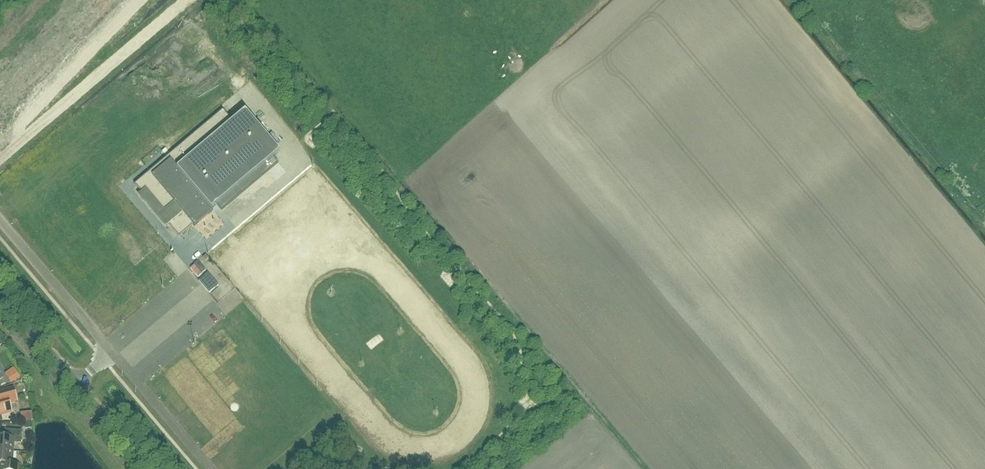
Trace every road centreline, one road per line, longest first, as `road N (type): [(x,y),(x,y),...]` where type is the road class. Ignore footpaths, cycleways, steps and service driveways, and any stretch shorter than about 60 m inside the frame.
road 1 (residential): [(211,468),(0,220)]
road 2 (tertiary): [(149,468),(0,295)]

